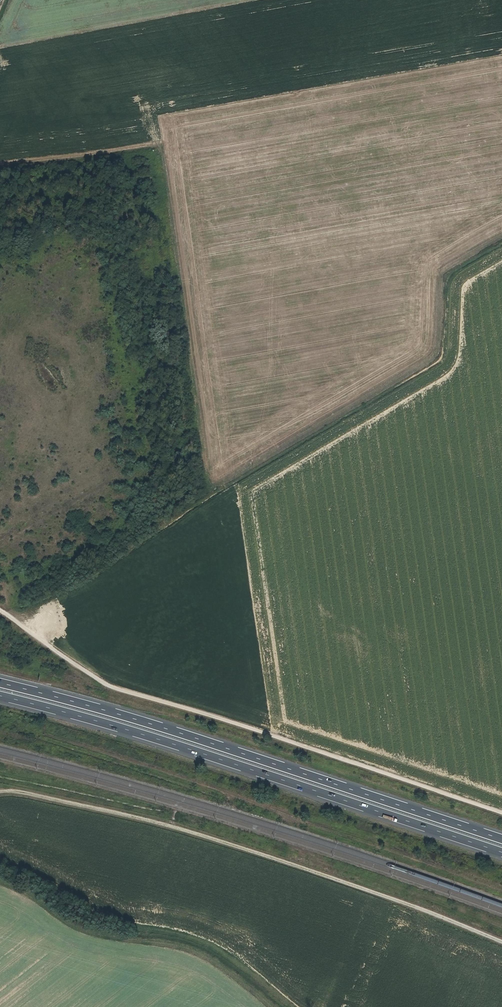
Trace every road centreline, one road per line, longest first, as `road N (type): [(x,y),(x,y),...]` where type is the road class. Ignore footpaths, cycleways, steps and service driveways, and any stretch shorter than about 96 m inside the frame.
road 1 (track): [(501,809),(107,679),(0,612)]
road 2 (motorway): [(0,696),(501,853)]
road 3 (motorway): [(501,839),(0,682)]
road 4 (track): [(501,941),(180,828),(0,791)]

